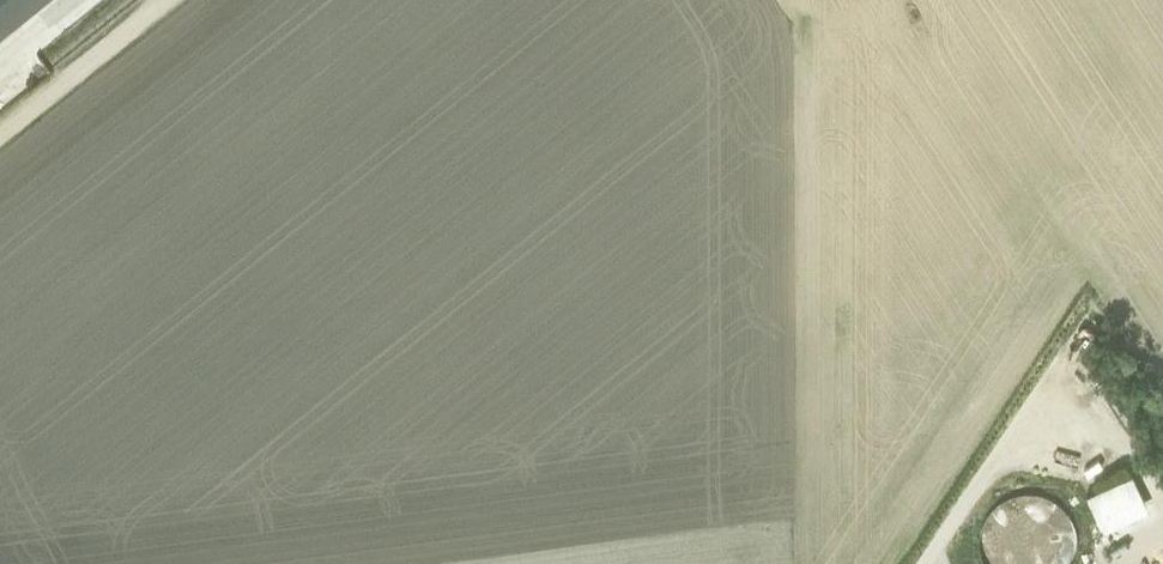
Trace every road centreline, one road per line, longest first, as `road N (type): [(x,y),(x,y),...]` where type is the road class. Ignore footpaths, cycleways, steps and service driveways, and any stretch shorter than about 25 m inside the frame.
road 1 (track): [(0,131),(164,0)]

